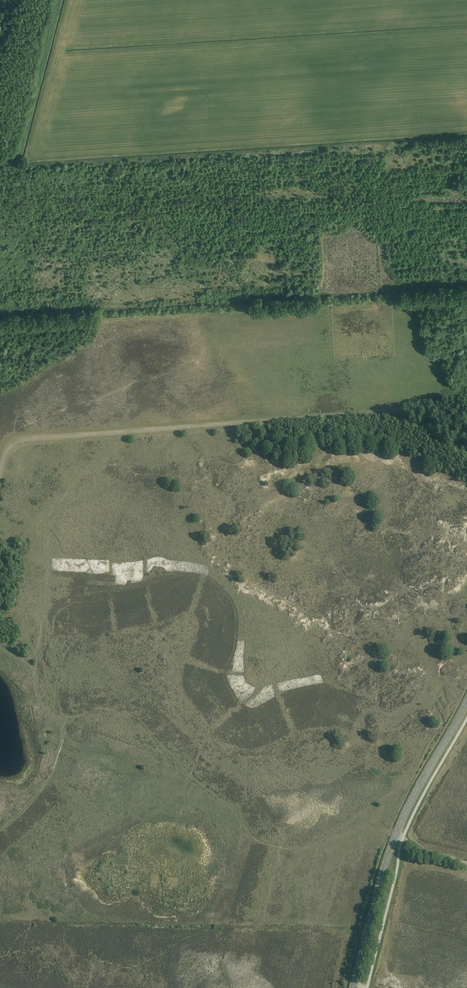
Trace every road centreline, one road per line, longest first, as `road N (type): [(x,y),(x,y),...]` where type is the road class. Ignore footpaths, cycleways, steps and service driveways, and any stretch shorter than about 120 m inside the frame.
road 1 (track): [(466,403),(19,440),(0,470)]
road 2 (primary): [(353,987),(393,842),(466,702)]

